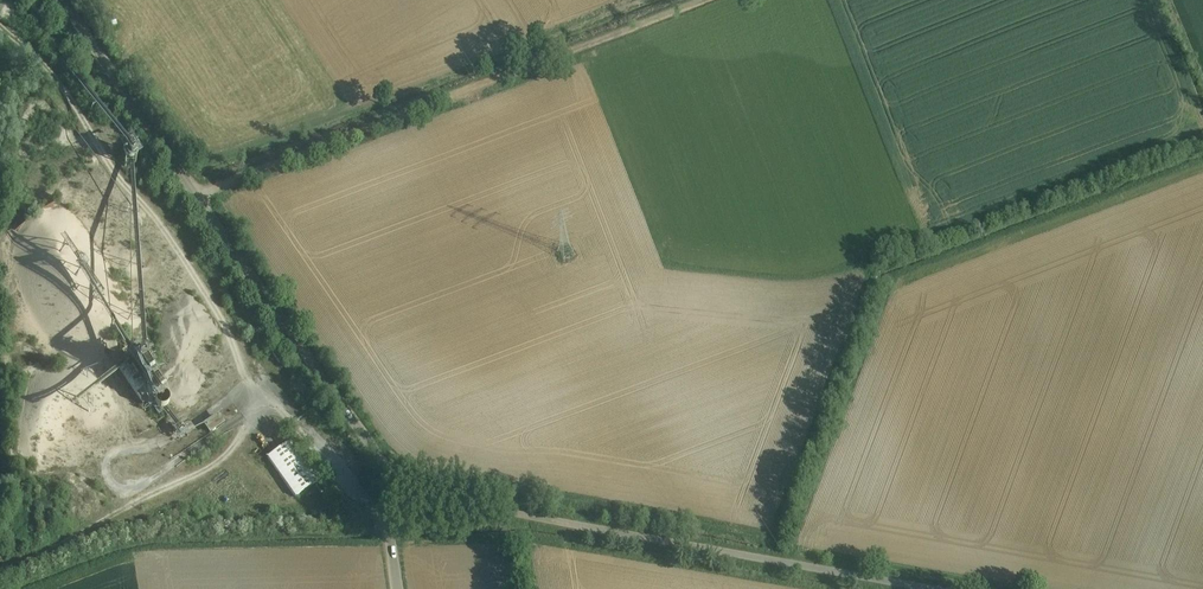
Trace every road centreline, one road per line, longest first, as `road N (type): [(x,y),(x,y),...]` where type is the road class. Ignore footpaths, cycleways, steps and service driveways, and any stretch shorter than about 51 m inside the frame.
road 1 (unclassified): [(58,0),(397,484)]
road 2 (unclassified): [(397,484),(616,532),(942,588)]
road 3 (track): [(194,193),(700,0)]

